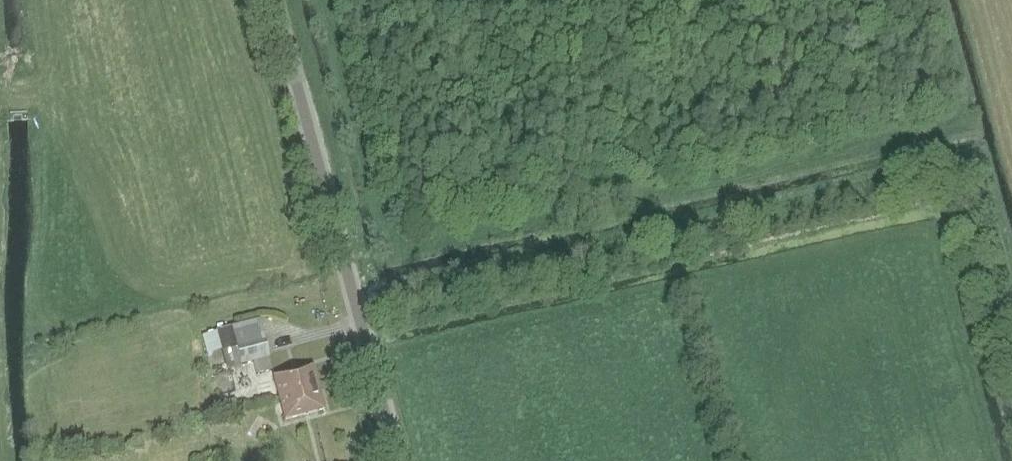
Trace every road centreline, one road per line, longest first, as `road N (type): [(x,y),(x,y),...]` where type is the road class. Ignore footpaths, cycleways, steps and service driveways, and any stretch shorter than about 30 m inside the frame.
road 1 (tertiary): [(398,460),(275,0)]

